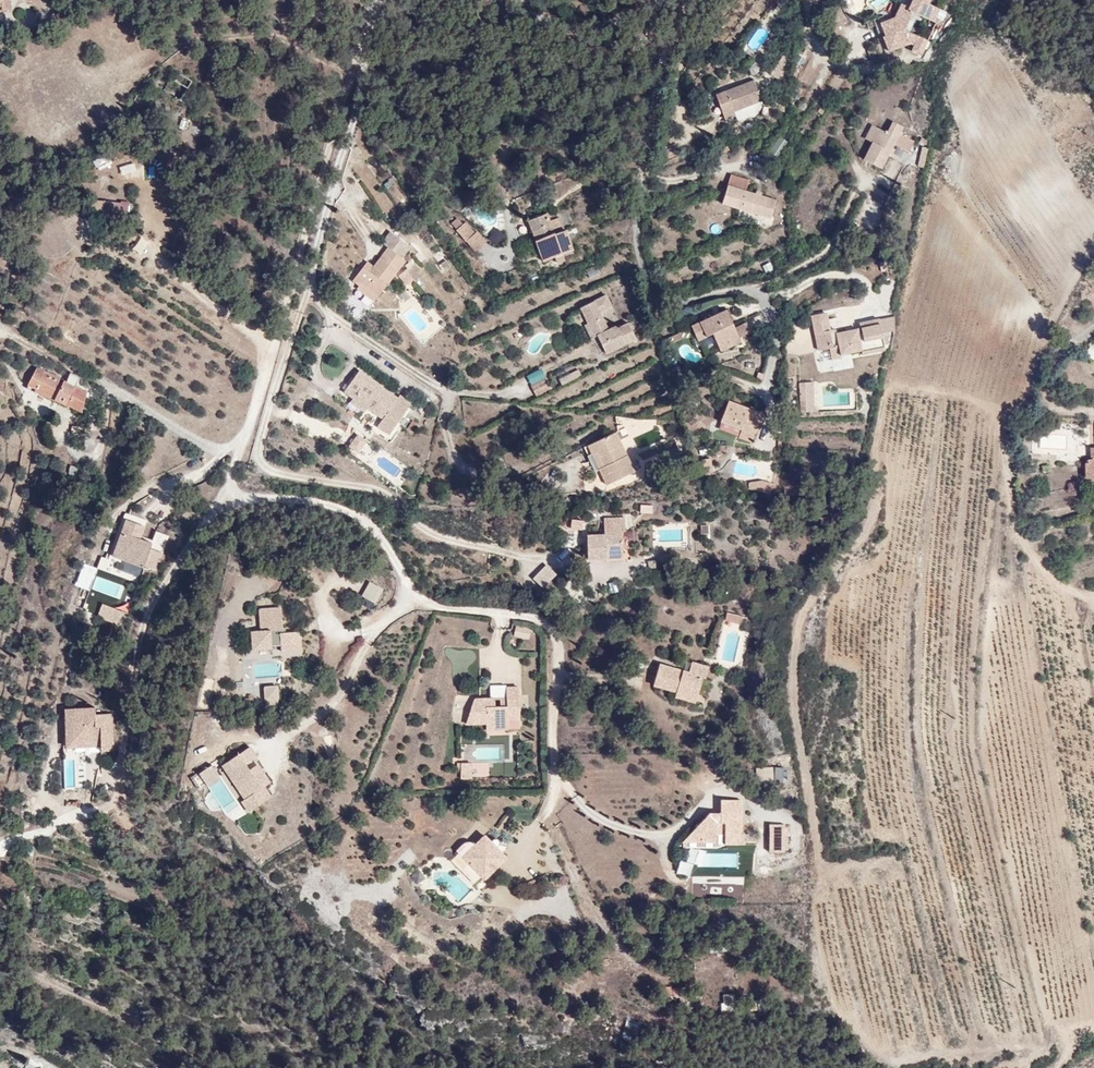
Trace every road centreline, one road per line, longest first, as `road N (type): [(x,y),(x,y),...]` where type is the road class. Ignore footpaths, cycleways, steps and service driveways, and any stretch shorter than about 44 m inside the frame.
road 1 (unclassified): [(647,0),(565,20),(534,15),(517,0)]

